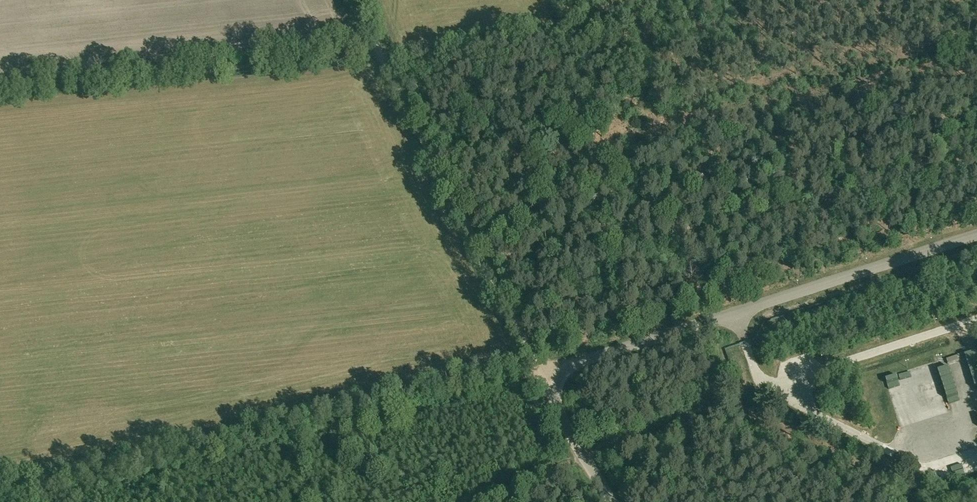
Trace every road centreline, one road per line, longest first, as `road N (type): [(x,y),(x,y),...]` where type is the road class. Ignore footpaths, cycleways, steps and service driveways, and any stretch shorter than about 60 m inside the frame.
road 1 (track): [(541,375),(355,0)]
road 2 (track): [(0,91),(380,51)]
road 3 (unclassified): [(613,501),(541,375)]

